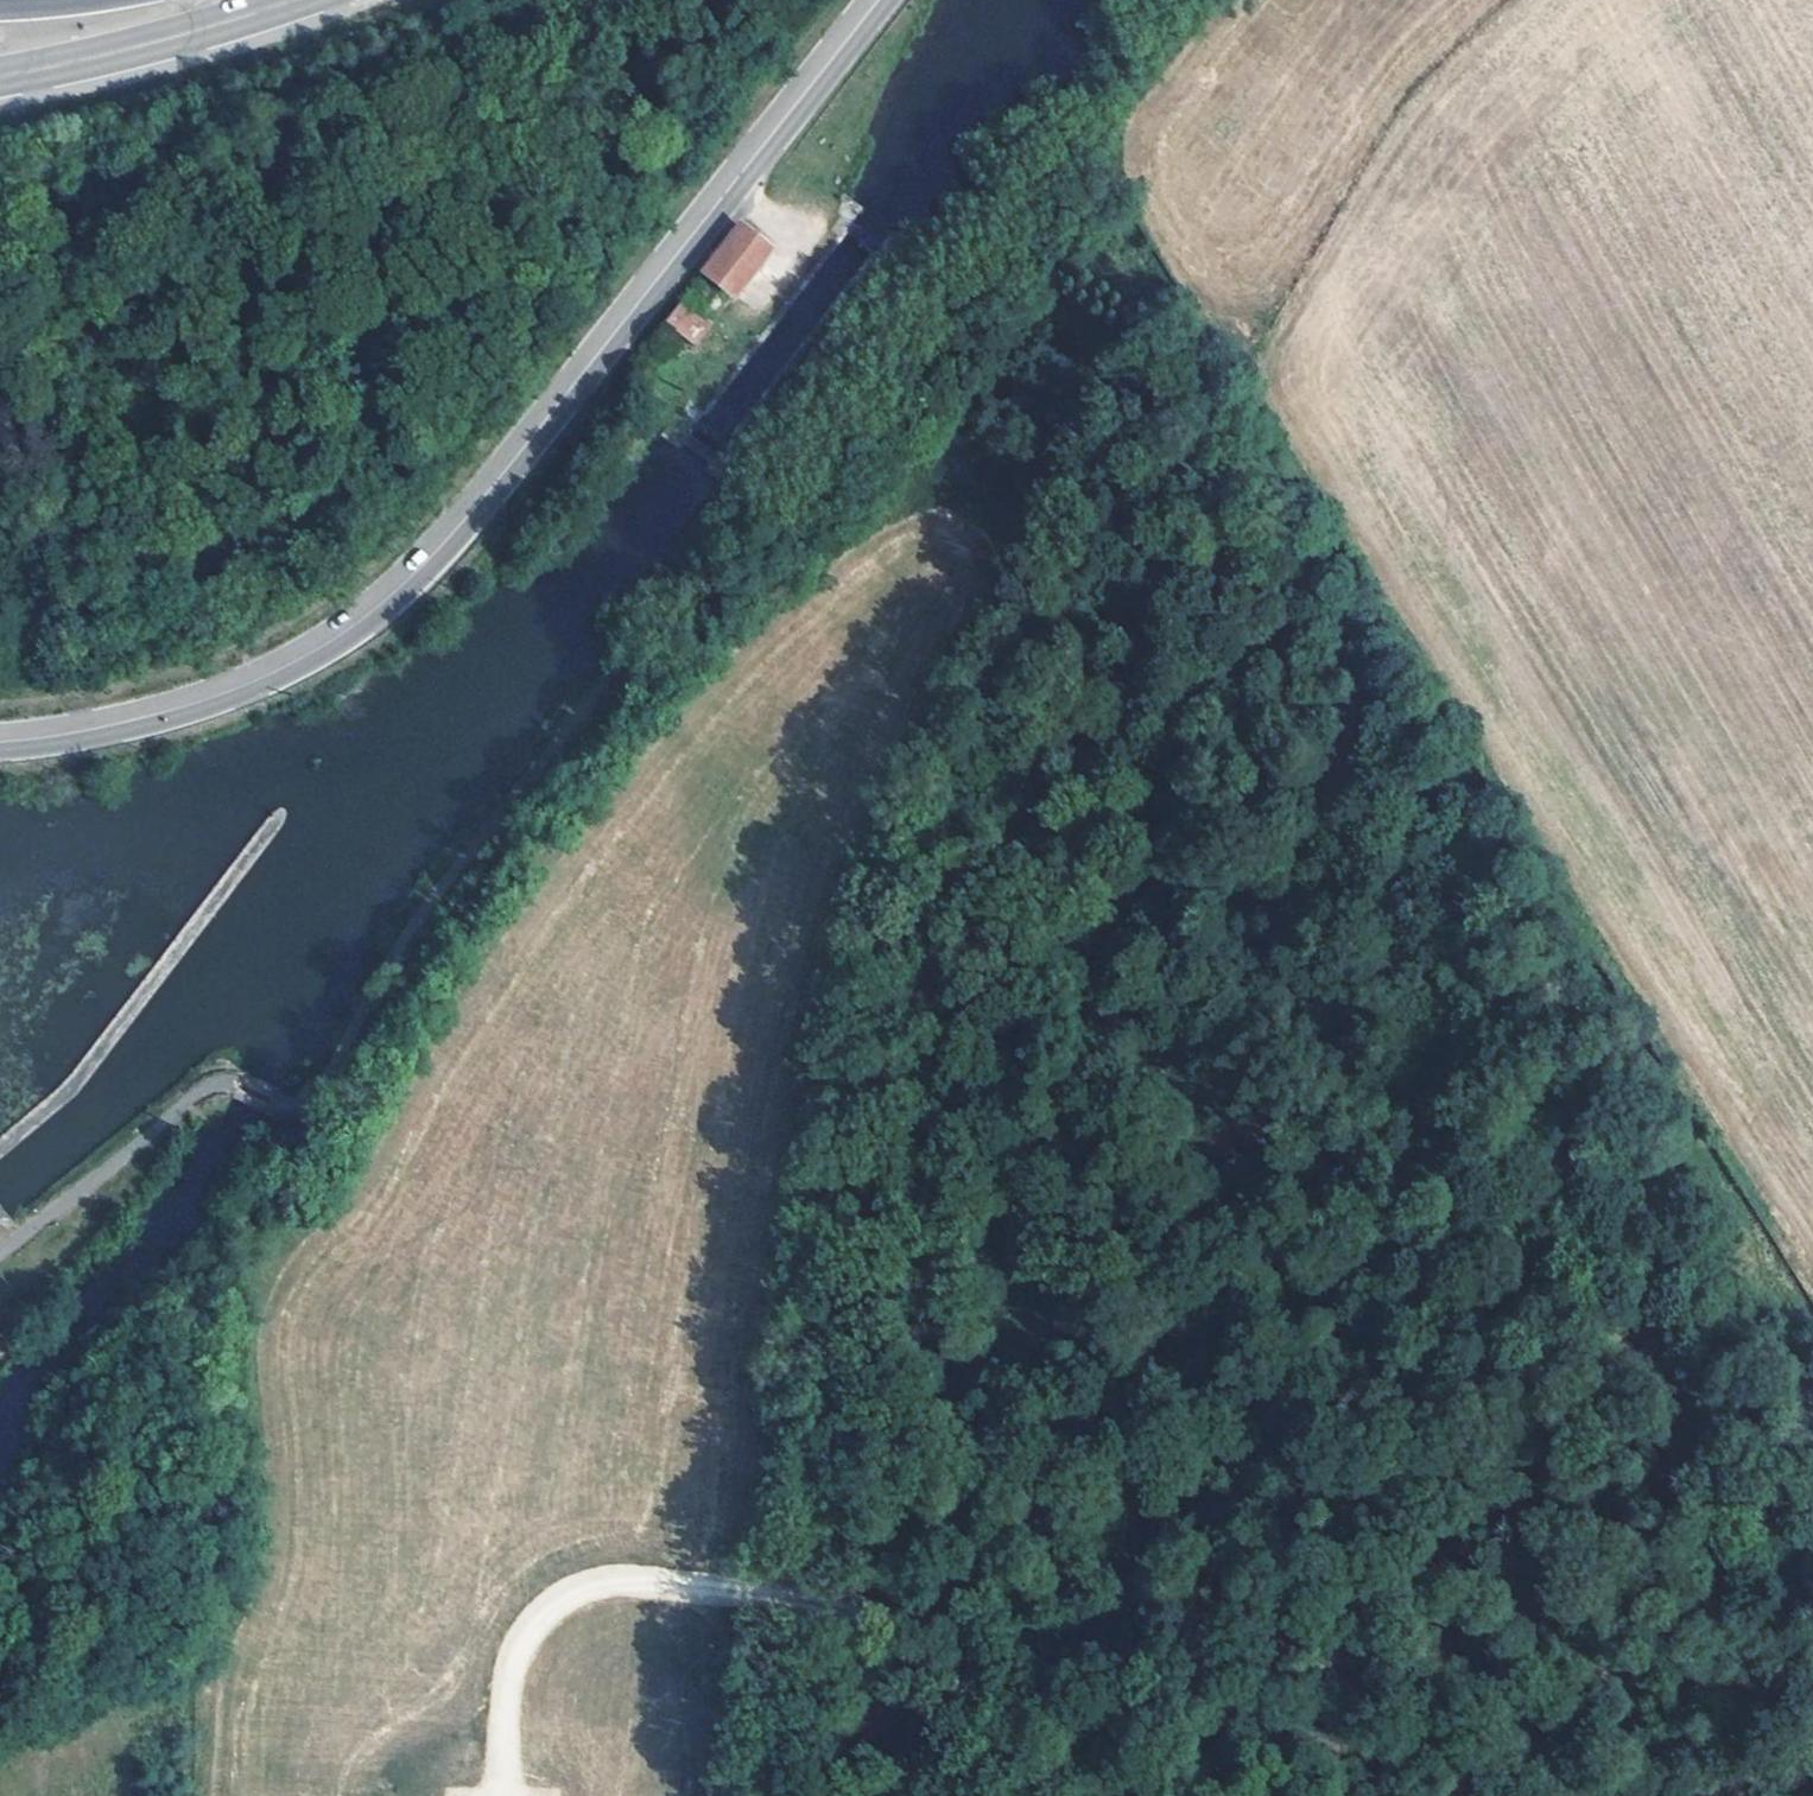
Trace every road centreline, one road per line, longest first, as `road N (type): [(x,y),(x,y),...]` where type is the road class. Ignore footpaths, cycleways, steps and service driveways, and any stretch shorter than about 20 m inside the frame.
road 1 (secondary): [(0,751),(100,736),(292,671),(425,580),(883,0)]
road 2 (primary): [(0,79),(219,30),(312,0)]
road 3 (primary): [(129,0),(0,7)]

